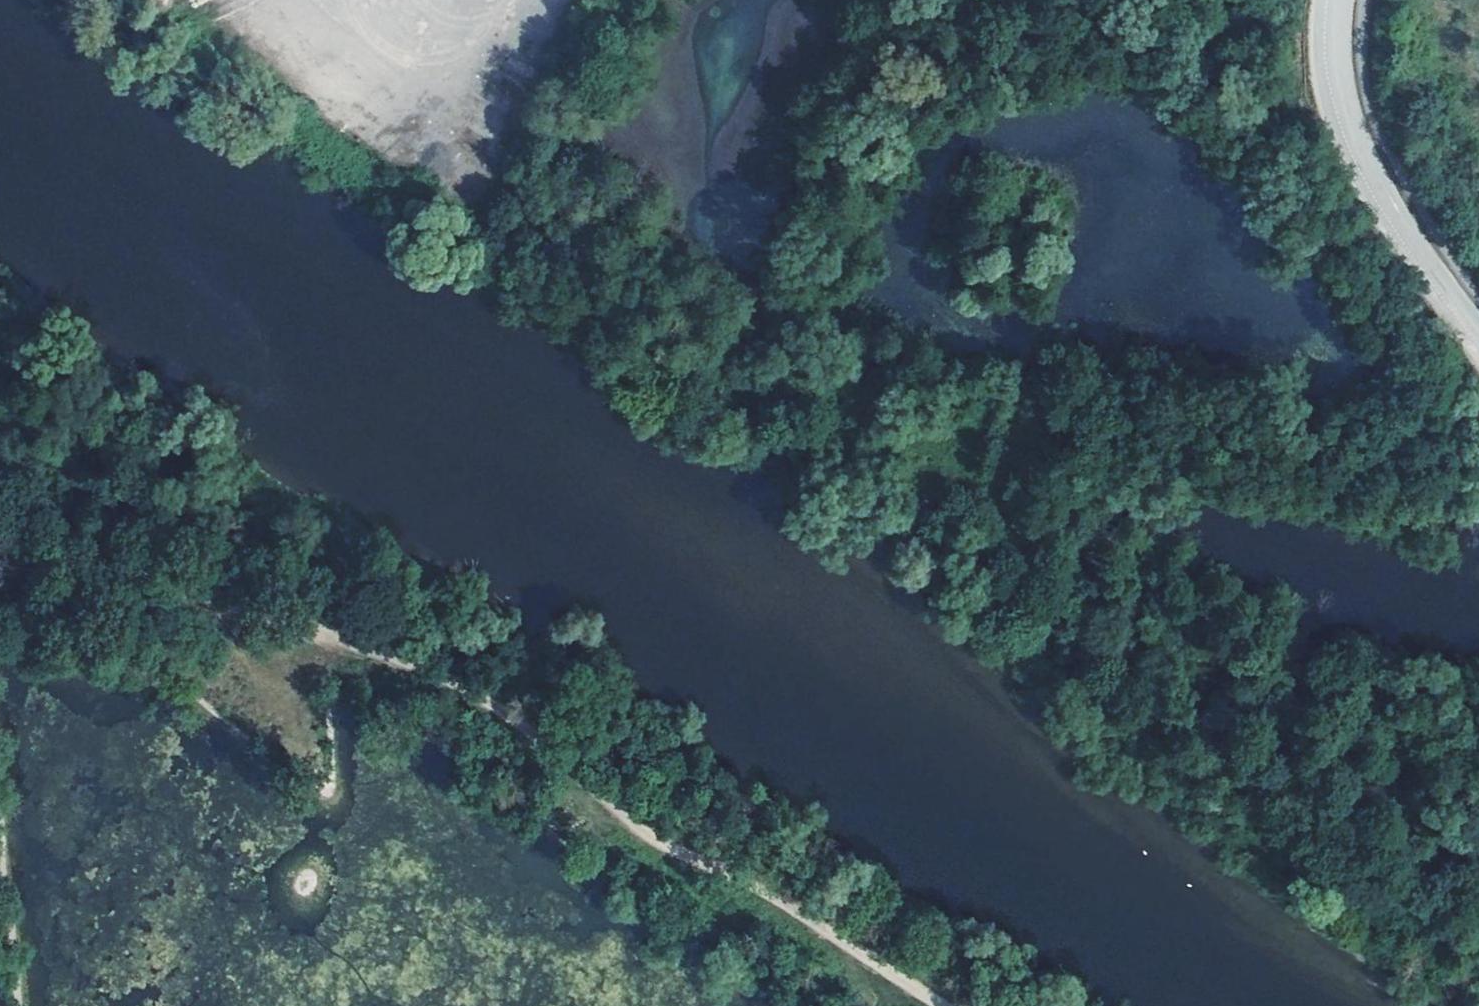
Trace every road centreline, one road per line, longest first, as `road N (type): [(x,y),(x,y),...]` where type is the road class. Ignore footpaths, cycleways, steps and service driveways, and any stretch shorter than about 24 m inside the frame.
road 1 (track): [(949,1005),(641,841),(419,650),(0,526)]
road 2 (unclassified): [(1478,342),(1352,145),(1337,97),(1337,0)]

